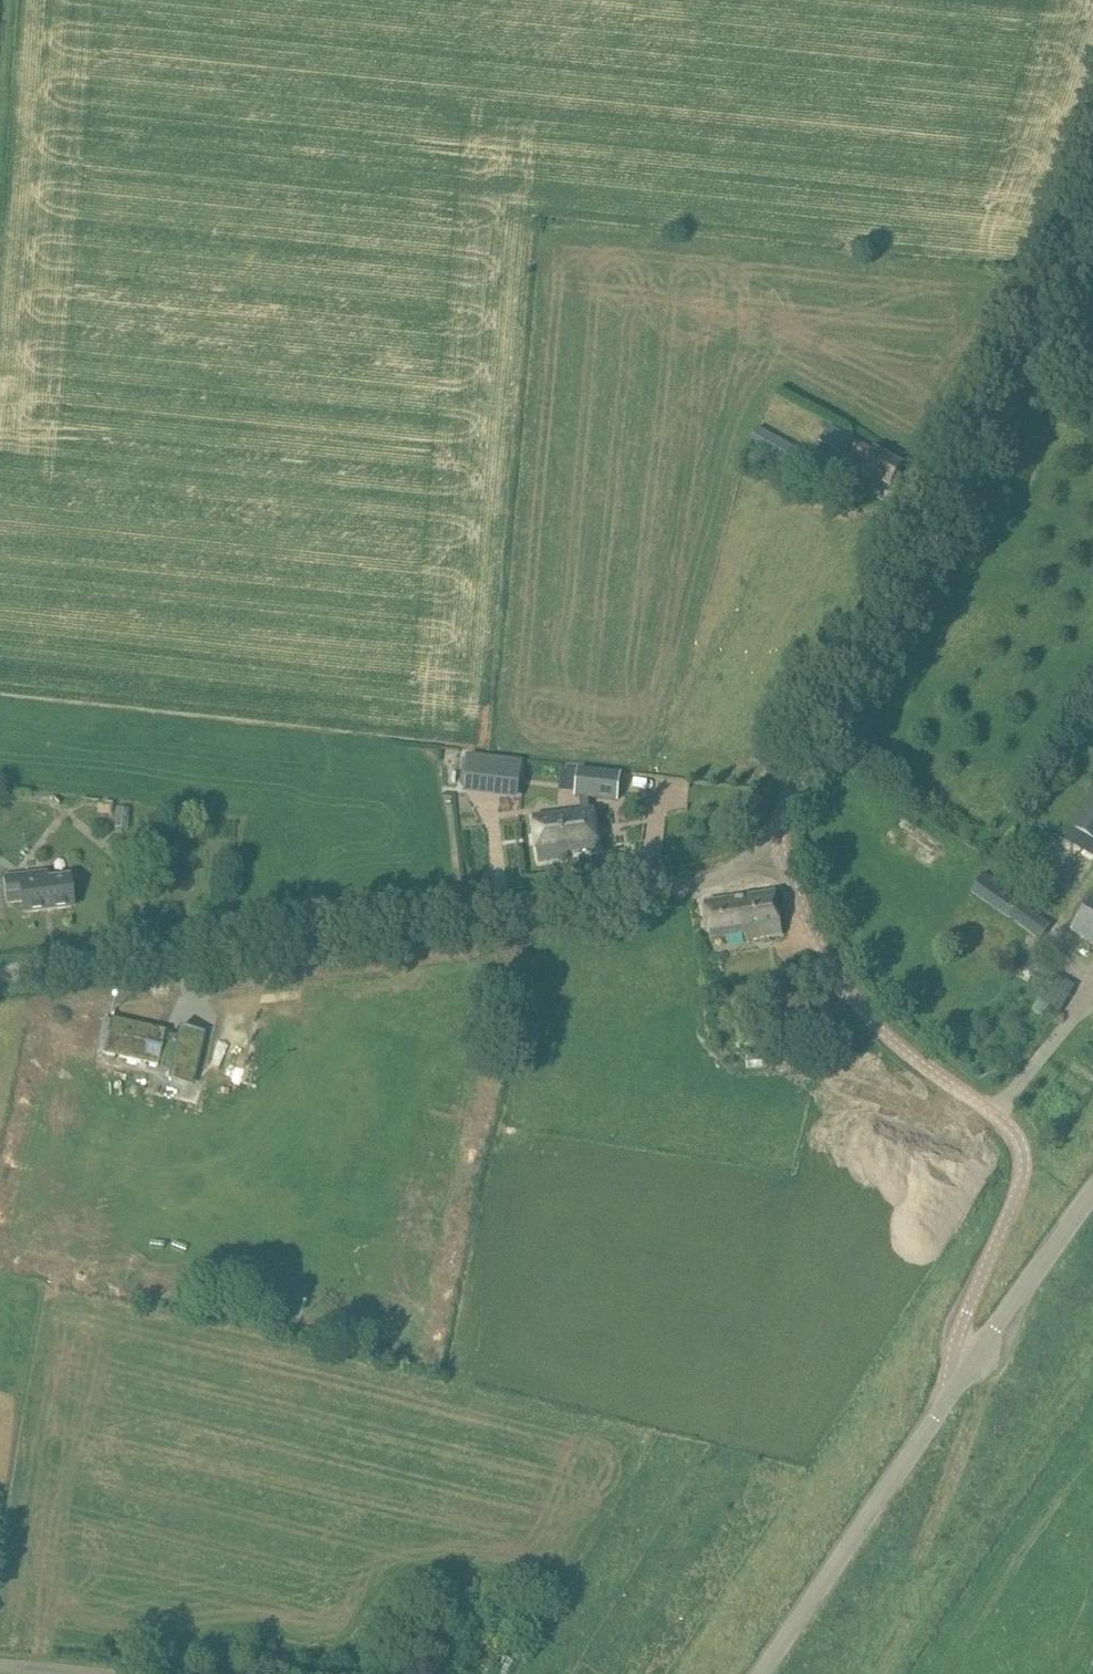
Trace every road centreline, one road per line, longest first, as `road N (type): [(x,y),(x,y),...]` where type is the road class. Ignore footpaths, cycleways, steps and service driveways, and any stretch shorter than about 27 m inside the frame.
road 1 (residential): [(0,976),(694,882),(784,862)]
road 2 (unclassified): [(967,1367),(957,1348),(959,1329),(1019,1191),(1015,1137),(865,1012),(807,927),(784,862)]
road 3 (unclassified): [(784,862),(782,813),(1025,364)]
road 4 (unclassified): [(760,1673),(967,1367)]
road 5 (unclassified): [(967,1367),(1092,1194)]
road 6 (unclassified): [(1025,364),(1092,197)]

